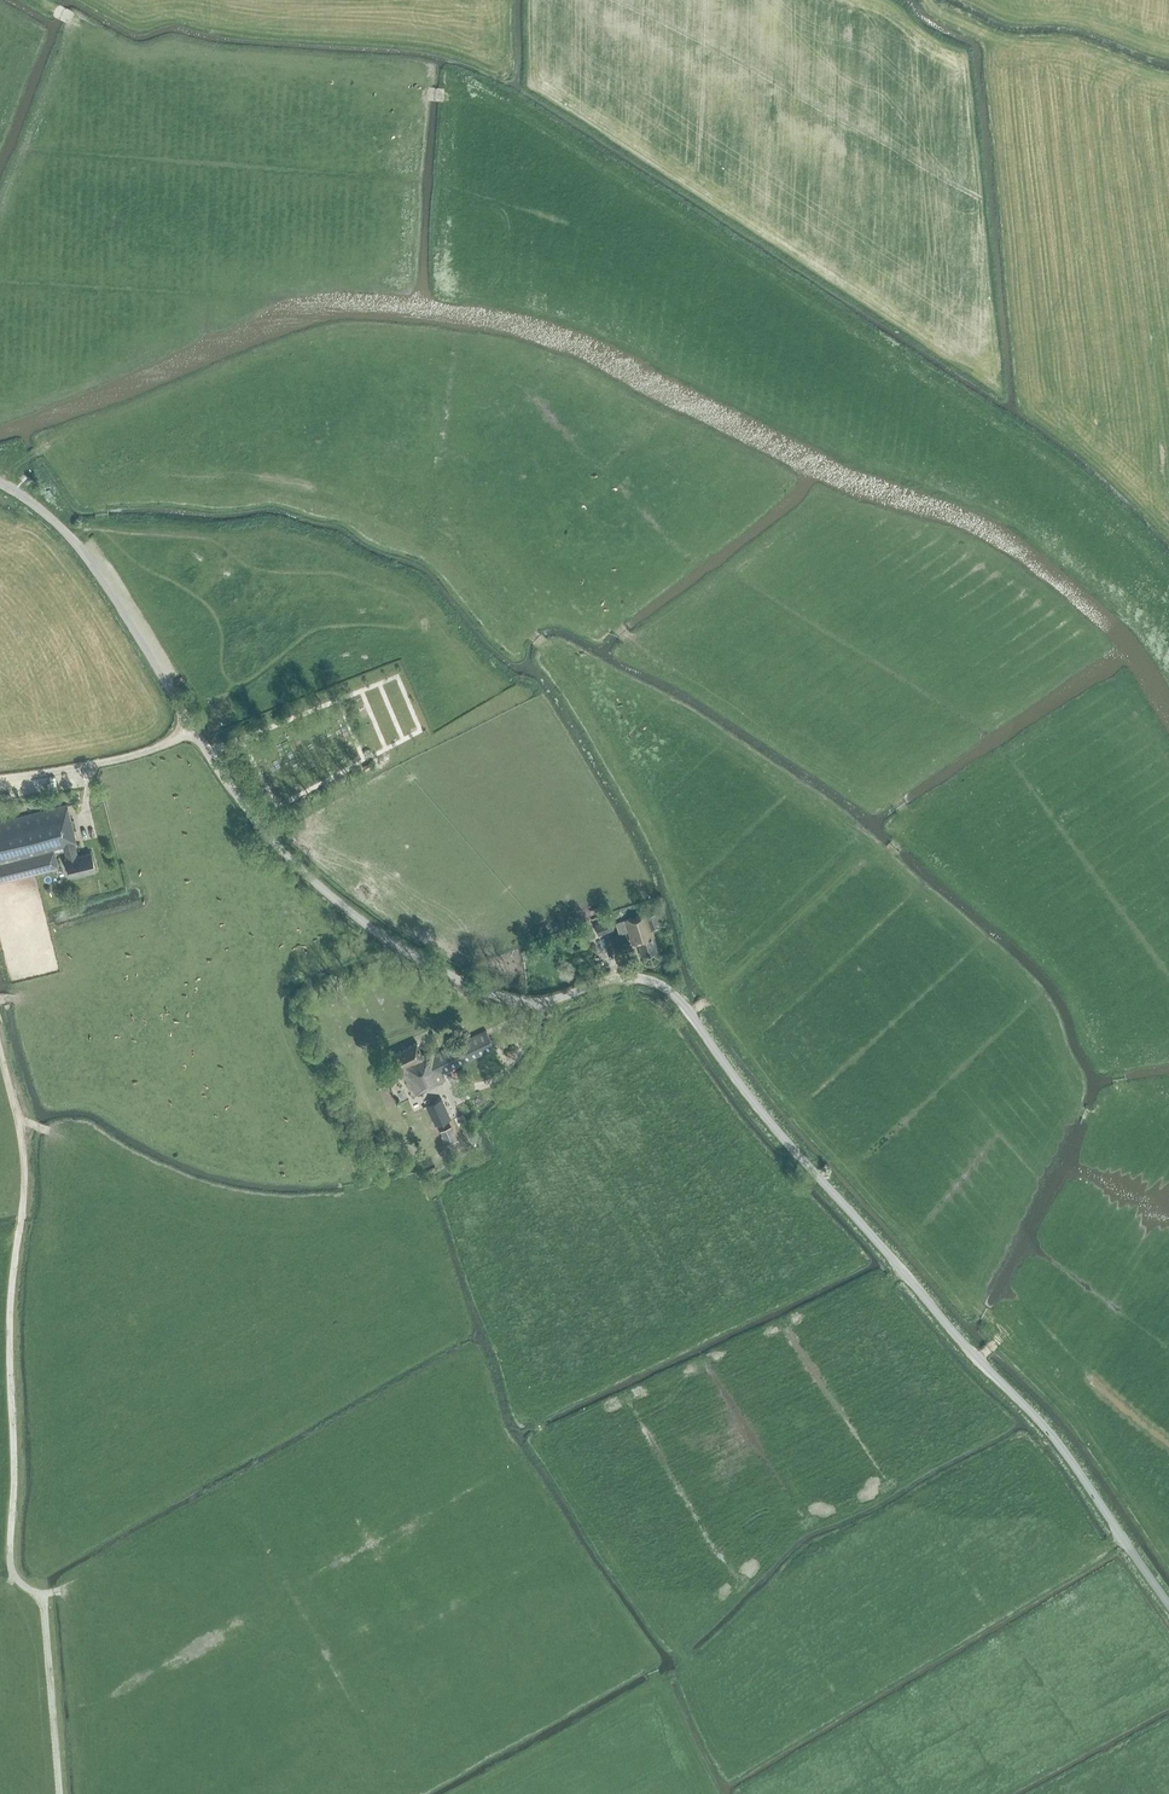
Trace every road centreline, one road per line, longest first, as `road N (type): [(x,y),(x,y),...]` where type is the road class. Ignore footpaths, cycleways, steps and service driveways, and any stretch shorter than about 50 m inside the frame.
road 1 (unclassified): [(1168,1603),(1048,1431),(788,1142),(675,996),(628,976),(554,999),(507,1000),(454,979),(343,908),(278,848),(229,784),(71,537),(0,483)]

